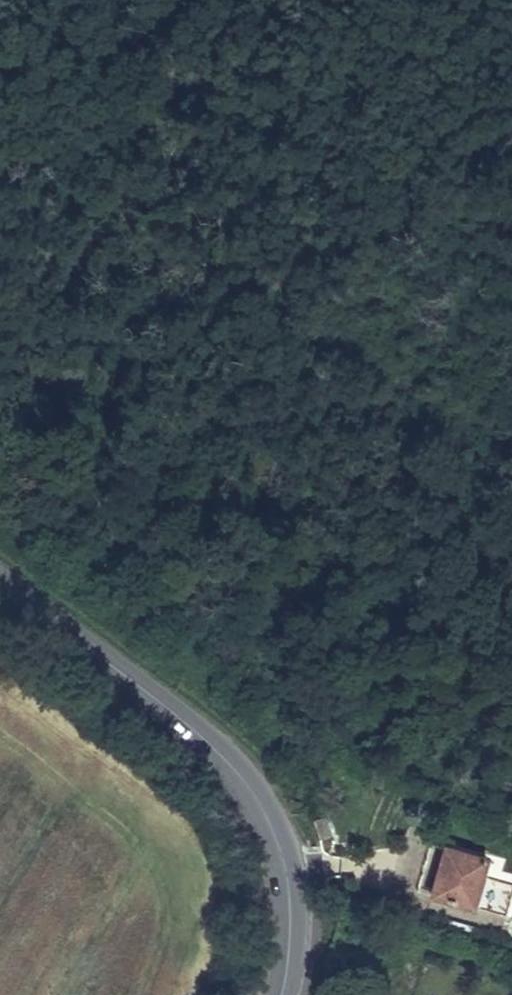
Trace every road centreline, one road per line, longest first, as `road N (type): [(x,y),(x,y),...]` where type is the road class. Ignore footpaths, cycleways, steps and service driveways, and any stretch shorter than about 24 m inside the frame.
road 1 (tertiary): [(278,994),(292,918),(286,871),(260,803),(187,725),(0,575)]

